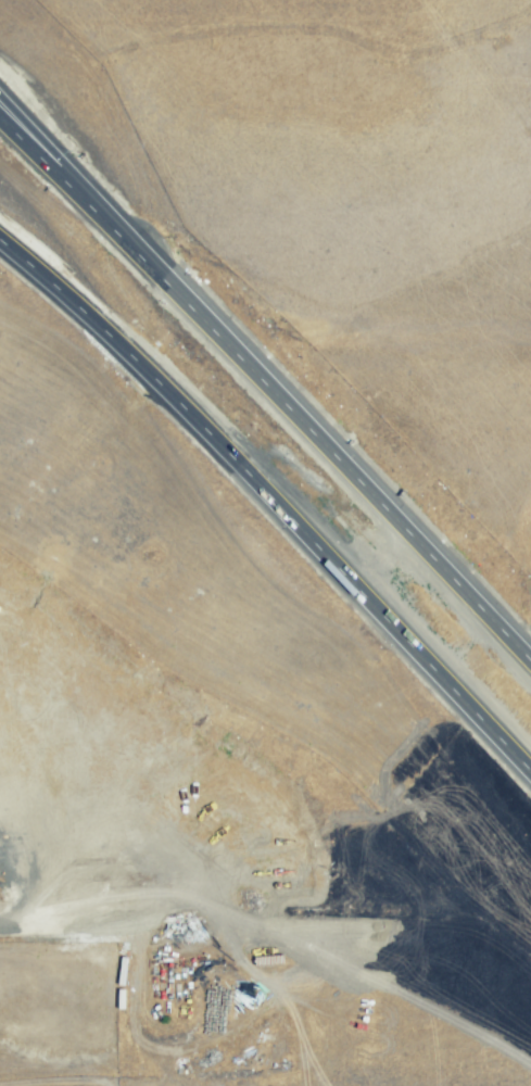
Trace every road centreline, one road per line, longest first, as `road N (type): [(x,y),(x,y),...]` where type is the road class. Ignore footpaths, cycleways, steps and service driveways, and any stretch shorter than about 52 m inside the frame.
road 1 (motorway): [(109,336),(530,772)]
road 2 (motorway): [(530,661),(162,278)]
road 3 (motorway): [(162,278),(0,97)]
road 4 (motorway): [(162,278),(0,119)]
road 5 (motorway): [(0,241),(109,336)]

